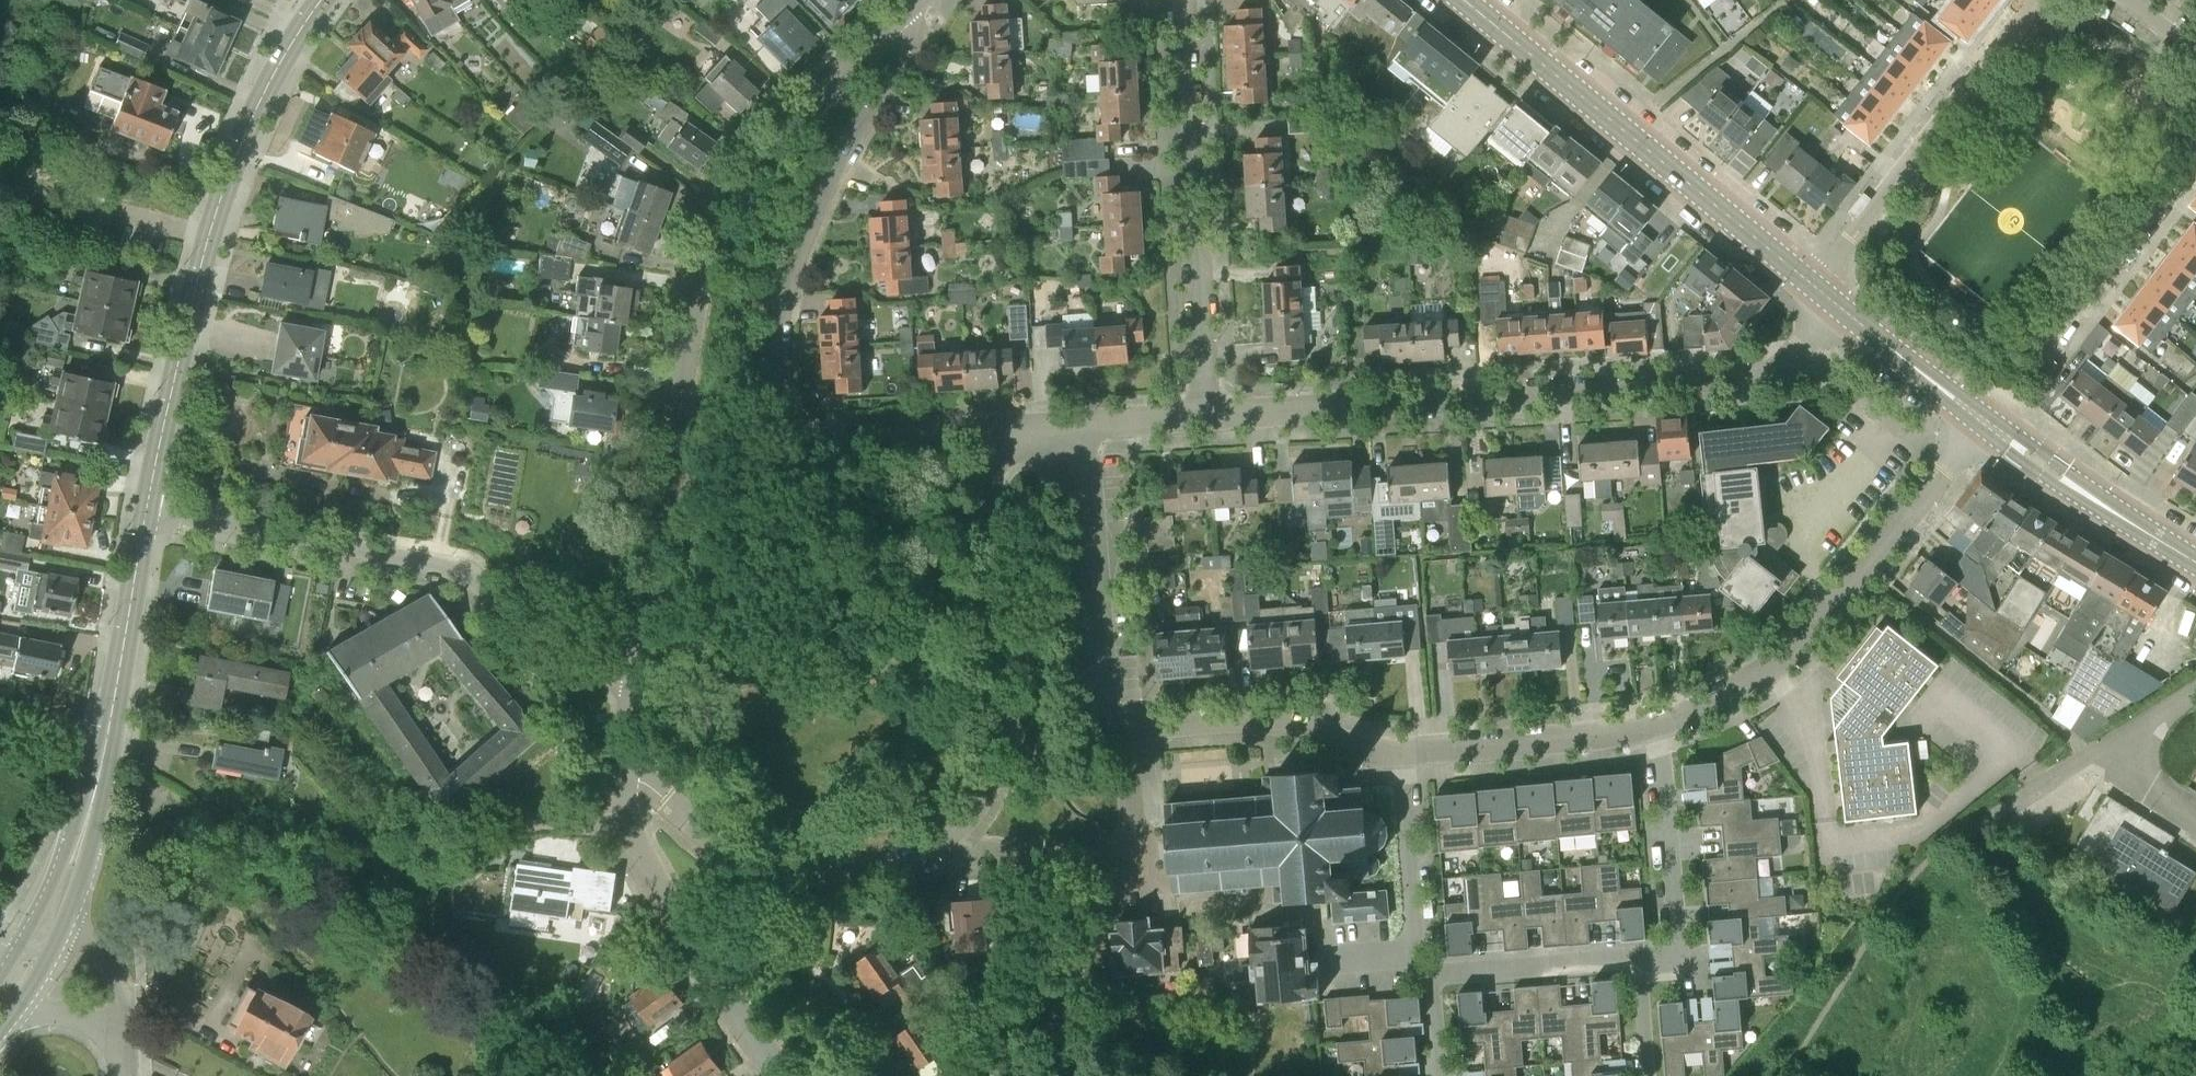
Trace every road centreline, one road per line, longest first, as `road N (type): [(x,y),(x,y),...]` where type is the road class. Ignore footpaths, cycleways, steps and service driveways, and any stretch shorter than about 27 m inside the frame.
road 1 (residential): [(623,774),(747,871),(892,890),(938,860),(993,762),(1002,416)]
road 2 (residential): [(620,698),(693,297),(720,219),(754,165),(925,0)]
road 3 (residential): [(1200,400),(1755,375),(1782,367),(1835,302)]
road 4 (residential): [(938,0),(795,262),(783,330),(796,413),(811,428),(1002,416)]
road 5 (residential): [(1412,752),(1331,742),(1259,705),(1116,722),(1100,698),(1089,411)]
road 6 (tertiary): [(143,515),(208,232),(241,133),(319,0)]
road 7 (residential): [(620,698),(562,670),(472,578),(143,515)]
road 8 (tertiary): [(1815,285),(1466,0)]
road 9 (residential): [(1977,415),(1833,590),(1738,683),(1664,722)]
road 10 (residential): [(1200,400),(1186,0)]
road 11 (residential): [(1815,285),(2033,0)]
road 12 (tertiary): [(79,853),(143,515)]
road 13 (residential): [(774,1075),(628,826),(623,774)]
road 14 (track): [(1786,1075),(1897,892),(1970,827)]
road 15 (residential): [(1635,957),(1684,953),(1664,722)]
road 16 (tertiary): [(2195,559),(1977,415)]
road 17 (residential): [(1664,722),(1634,733),(1412,752)]
road 18 (residential): [(2050,344),(2195,151)]
road 19 (residential): [(1412,752),(1432,971)]
road 20 (residential): [(1432,971),(1635,957)]
road 21 (tertiary): [(1977,415),(1835,302)]
road 22 (unclassified): [(1970,827),(2118,729)]
road 23 (residential): [(124,1047),(118,984),(87,959),(49,955)]

